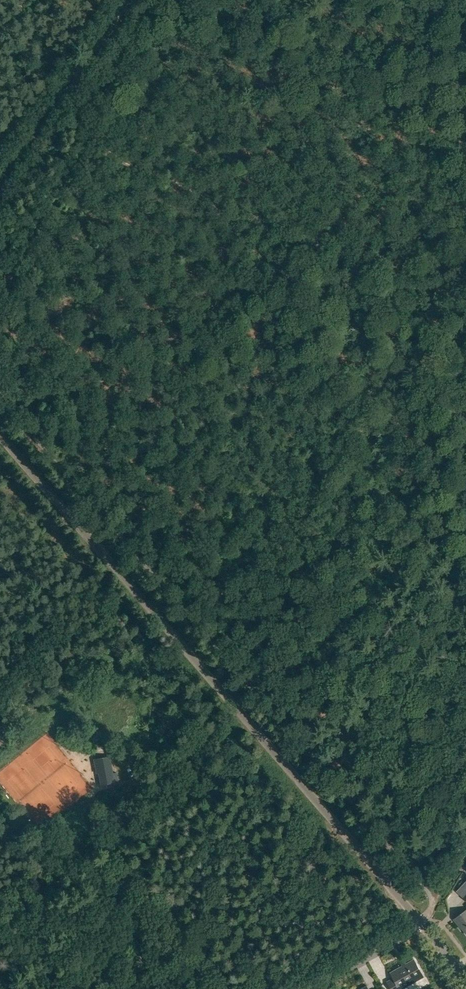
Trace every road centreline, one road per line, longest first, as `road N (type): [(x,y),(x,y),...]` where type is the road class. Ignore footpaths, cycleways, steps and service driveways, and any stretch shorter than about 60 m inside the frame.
road 1 (unclassified): [(420,922),(0,434)]
road 2 (track): [(240,0),(374,82),(264,252),(277,262)]
road 3 (track): [(57,102),(120,154),(181,178),(264,252)]
road 4 (track): [(22,0),(23,55),(57,102),(130,0)]
road 5 (track): [(394,573),(281,761)]
road 6 (track): [(277,262),(465,353)]
road 7 (track): [(465,456),(394,573)]
road 8 (track): [(412,928),(298,988)]

